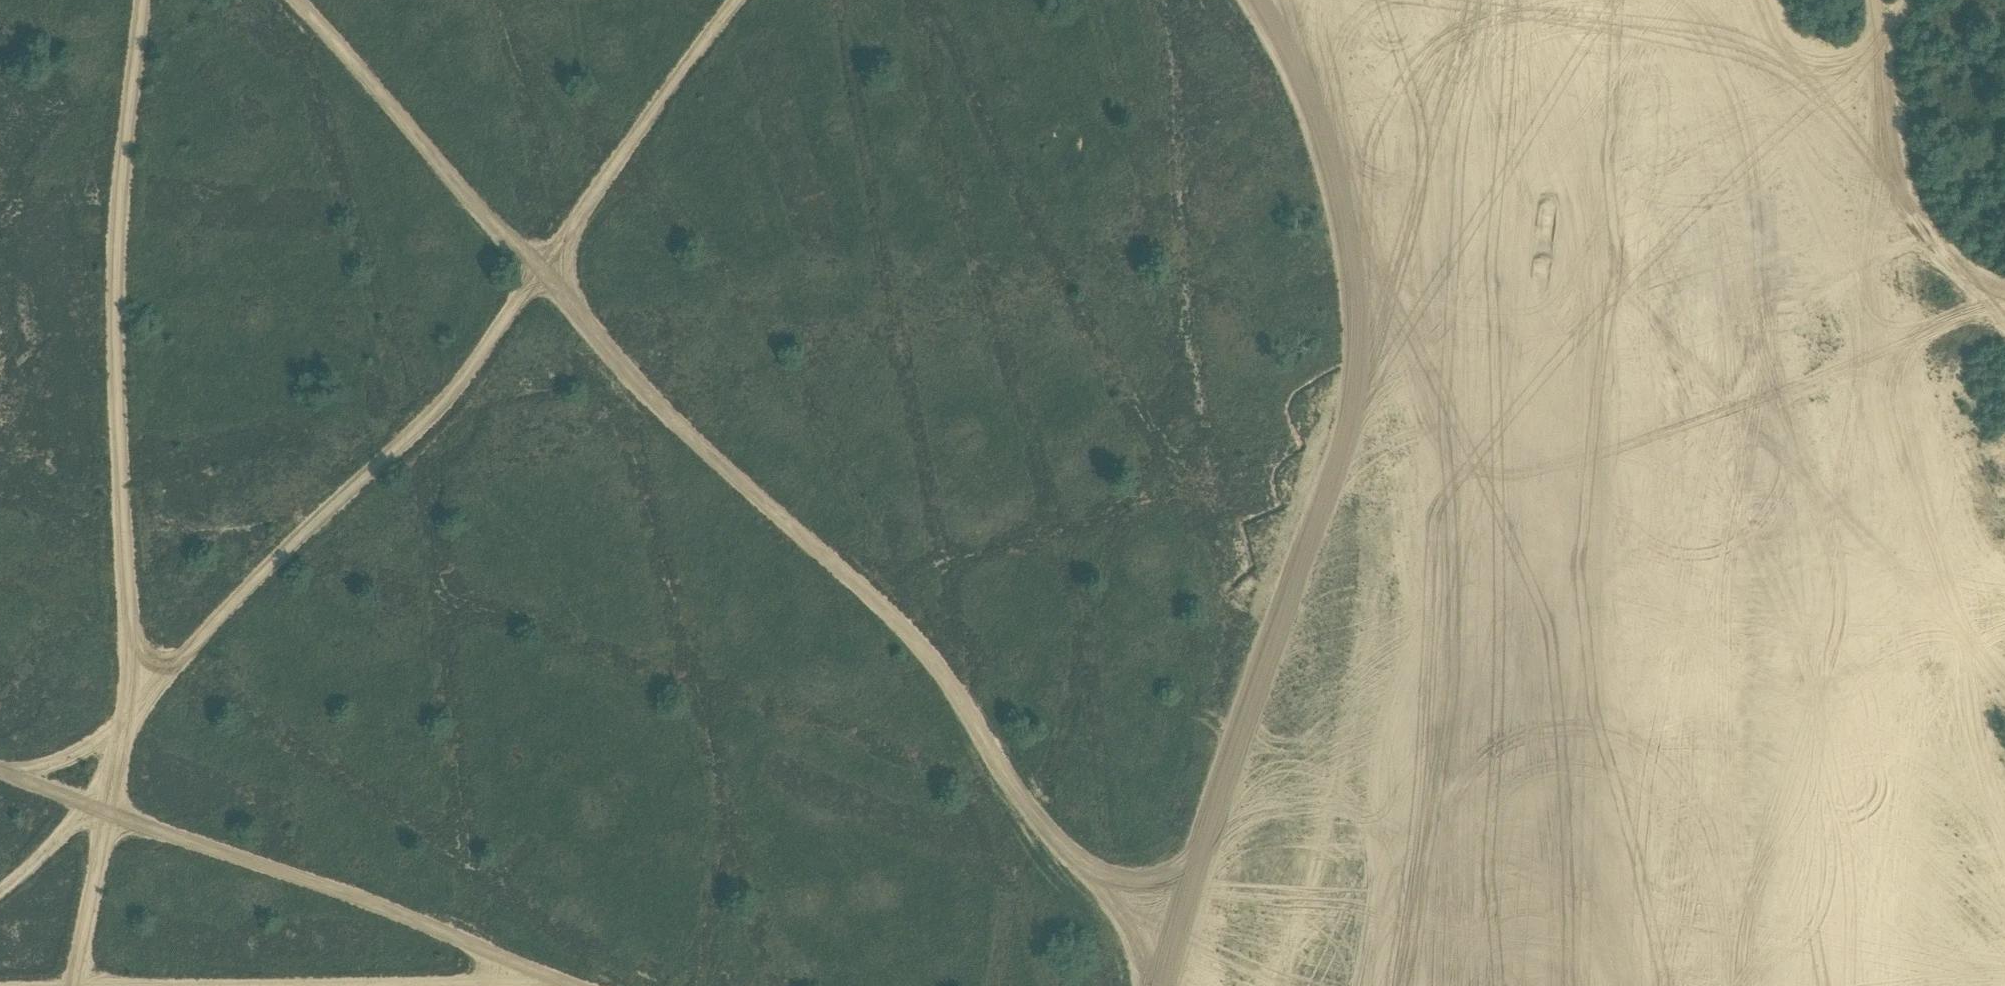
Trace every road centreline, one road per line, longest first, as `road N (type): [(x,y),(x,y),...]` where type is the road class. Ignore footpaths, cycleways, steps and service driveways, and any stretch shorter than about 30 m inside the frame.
road 1 (track): [(1164,985),(1357,386),(1353,233),(1302,66),(1260,0)]

